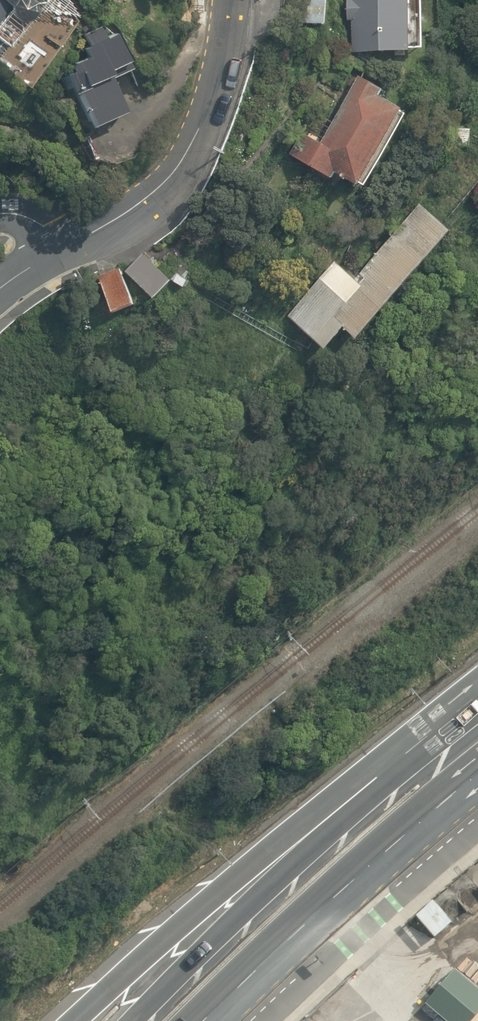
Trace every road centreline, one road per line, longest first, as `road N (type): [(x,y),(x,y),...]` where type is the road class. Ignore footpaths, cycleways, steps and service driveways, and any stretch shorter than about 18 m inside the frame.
road 1 (primary): [(85,1020),(401,758)]
road 2 (primary): [(477,761),(205,1020)]
road 3 (secondary): [(133,1020),(401,758)]
road 4 (residential): [(81,249),(161,207),(187,183),(205,153),(228,65),(232,0)]

